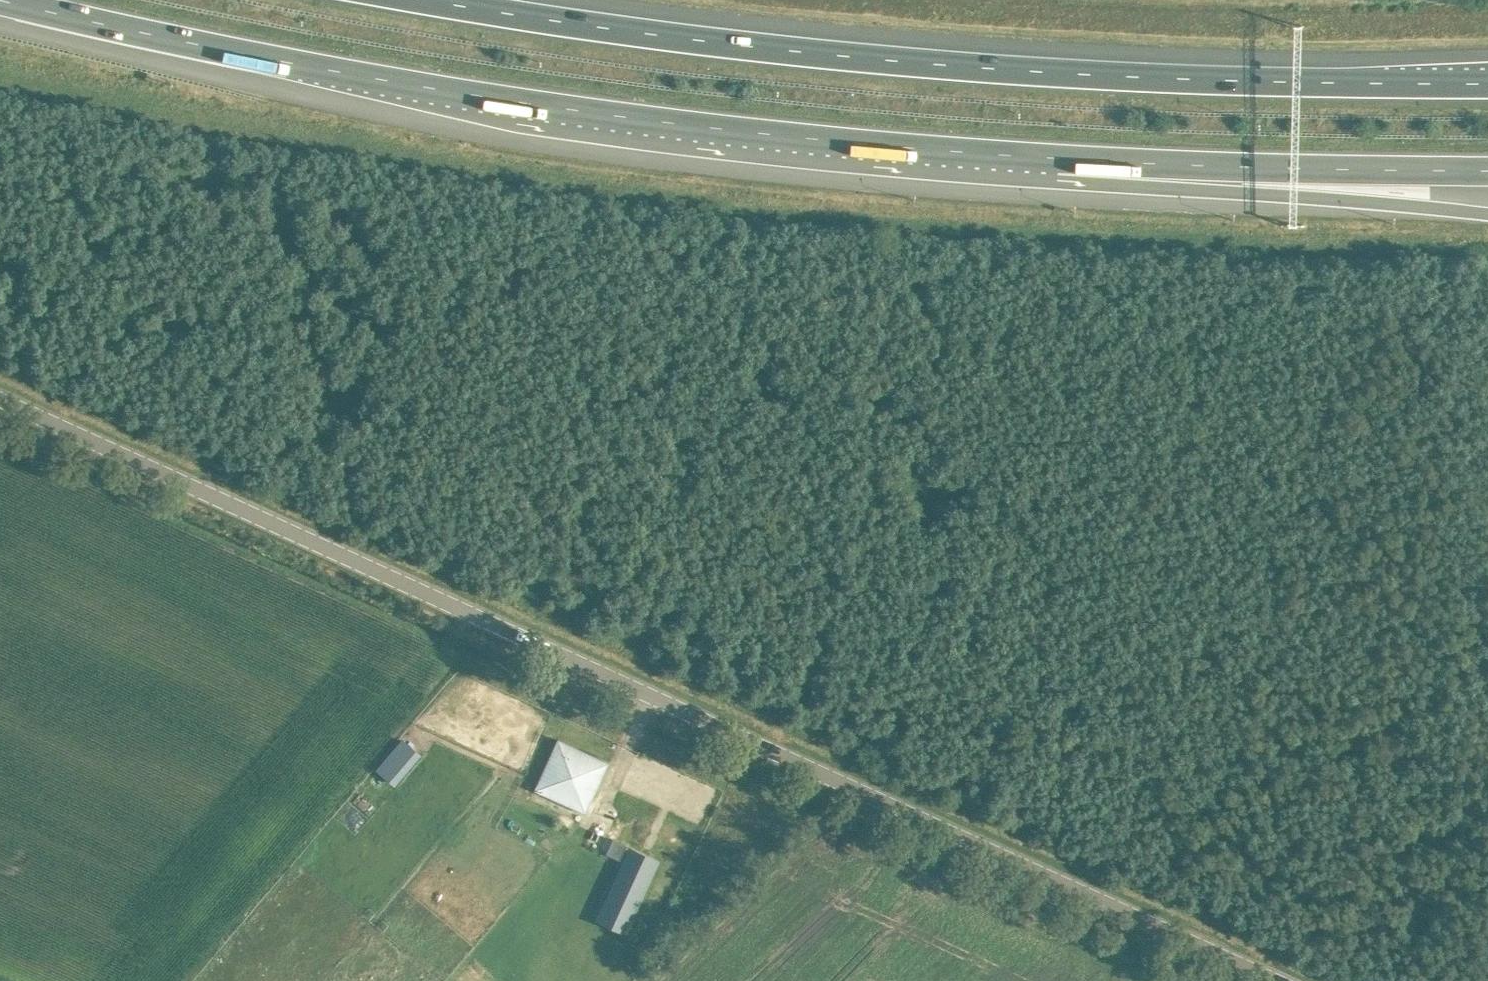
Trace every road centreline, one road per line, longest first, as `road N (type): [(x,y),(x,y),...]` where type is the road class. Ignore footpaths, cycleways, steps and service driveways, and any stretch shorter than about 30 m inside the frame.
road 1 (motorway): [(0,2),(278,62),(838,141),(1056,158),(1487,167)]
road 2 (tertiary): [(1274,980),(0,399)]
road 3 (motorway): [(1487,81),(1073,71),(833,52),(432,0)]

